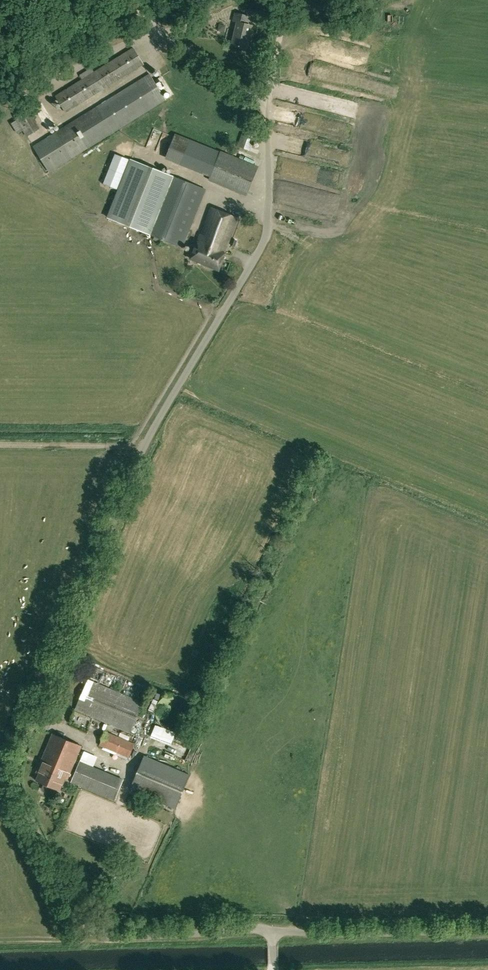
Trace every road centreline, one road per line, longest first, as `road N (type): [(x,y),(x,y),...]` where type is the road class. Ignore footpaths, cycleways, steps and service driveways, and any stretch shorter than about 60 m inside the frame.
road 1 (unclassified): [(272,937),(256,928),(150,938),(97,933),(19,779),(23,751),(145,443),(267,231),(267,105)]
road 2 (unclassified): [(272,937),(487,930)]

